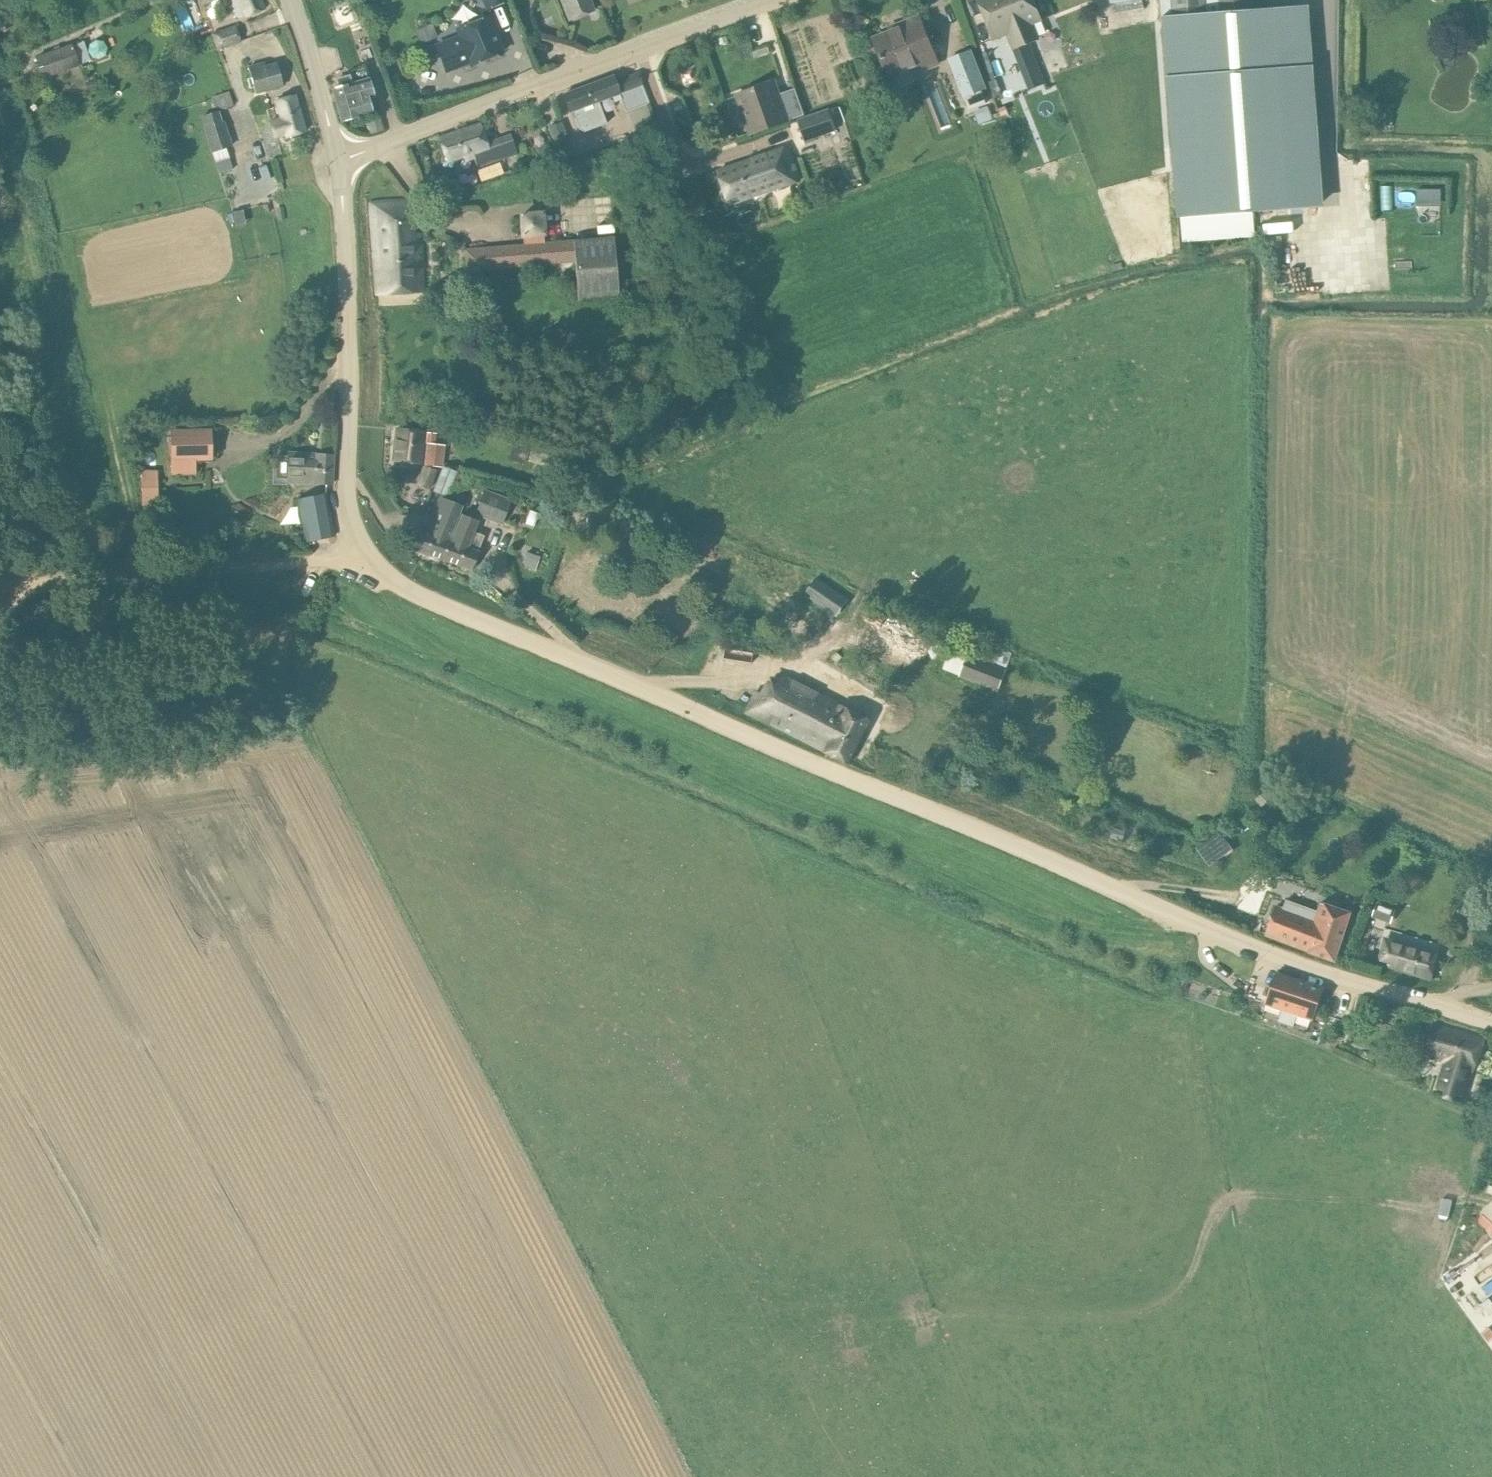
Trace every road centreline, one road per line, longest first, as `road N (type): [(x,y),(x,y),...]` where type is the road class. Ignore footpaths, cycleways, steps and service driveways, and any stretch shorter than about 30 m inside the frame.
road 1 (tertiary): [(1491,1024),(1245,944),(419,595),(364,554)]
road 2 (unclassified): [(340,159),(755,0)]
road 3 (tertiary): [(364,554),(347,505),(348,251),(340,159)]
road 4 (unclassified): [(97,577),(364,554)]
road 5 (tertiary): [(340,159),(291,0)]

